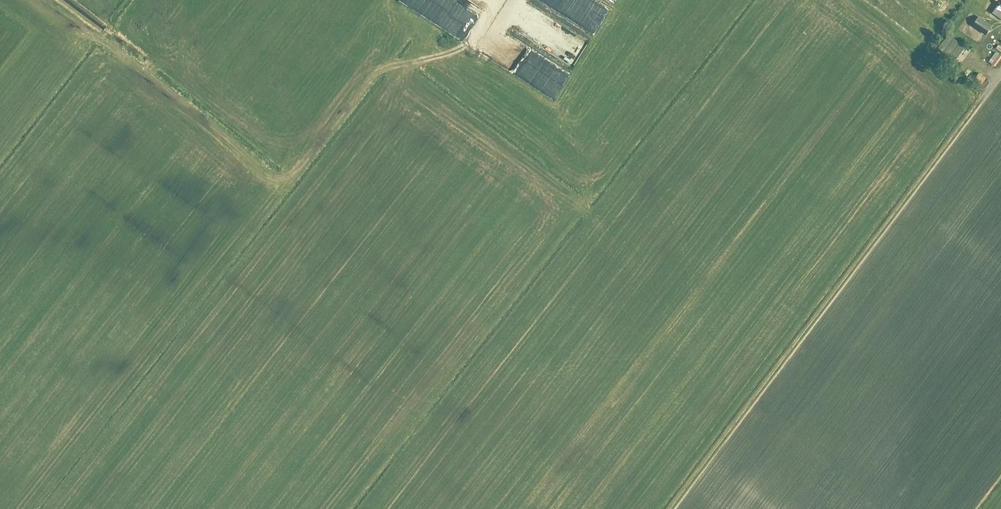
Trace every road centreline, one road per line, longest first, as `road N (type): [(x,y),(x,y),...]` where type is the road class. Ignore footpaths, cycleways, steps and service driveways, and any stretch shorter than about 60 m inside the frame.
road 1 (track): [(1000,67),(668,508)]

